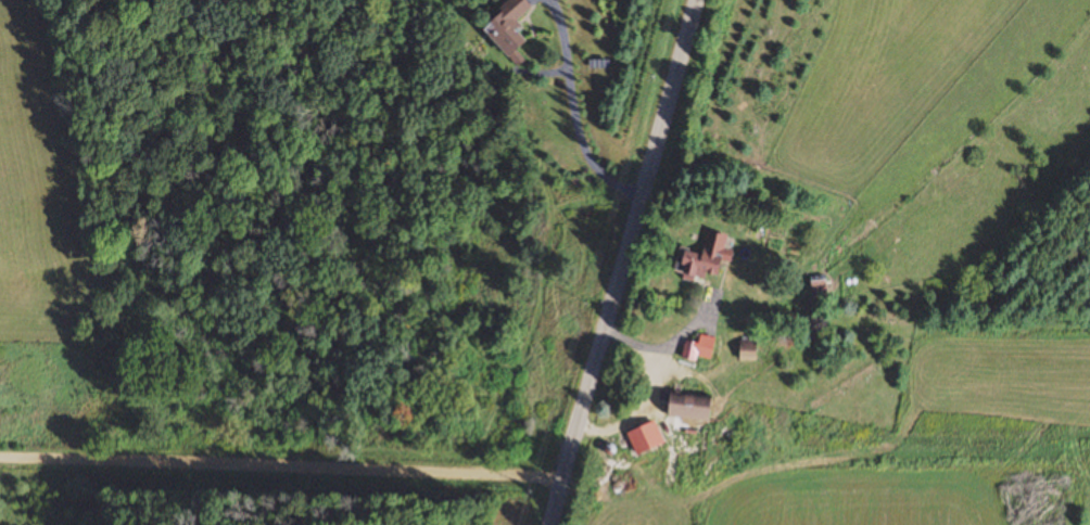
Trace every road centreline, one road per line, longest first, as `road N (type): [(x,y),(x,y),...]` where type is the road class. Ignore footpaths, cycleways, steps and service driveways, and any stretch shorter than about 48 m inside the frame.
road 1 (residential): [(562,477),(0,481)]
road 2 (residential): [(548,524),(687,0)]

